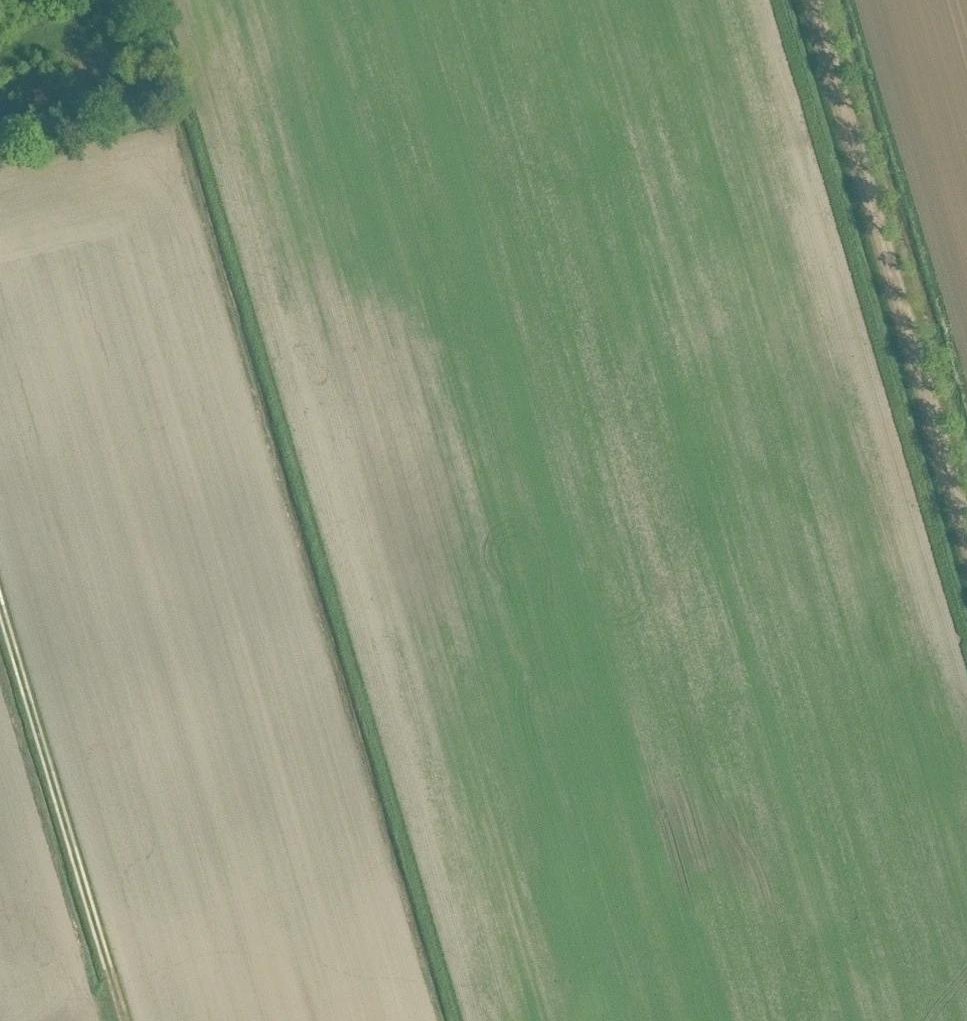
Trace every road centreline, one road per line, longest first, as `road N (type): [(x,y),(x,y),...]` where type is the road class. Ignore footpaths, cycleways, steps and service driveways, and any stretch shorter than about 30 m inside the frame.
road 1 (track): [(966,532),(813,0)]

